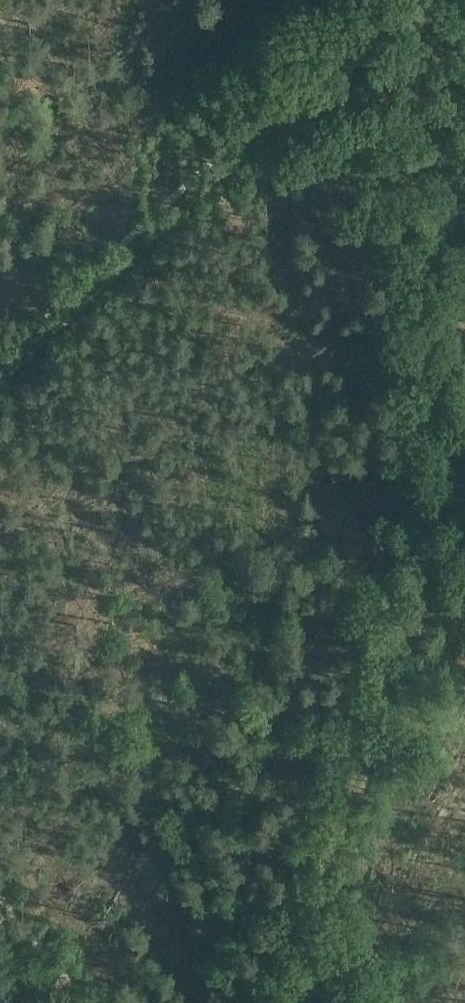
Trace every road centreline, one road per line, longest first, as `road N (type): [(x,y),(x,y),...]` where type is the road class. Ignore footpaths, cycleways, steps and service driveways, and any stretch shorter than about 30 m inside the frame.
road 1 (track): [(90,1002),(0,900)]

